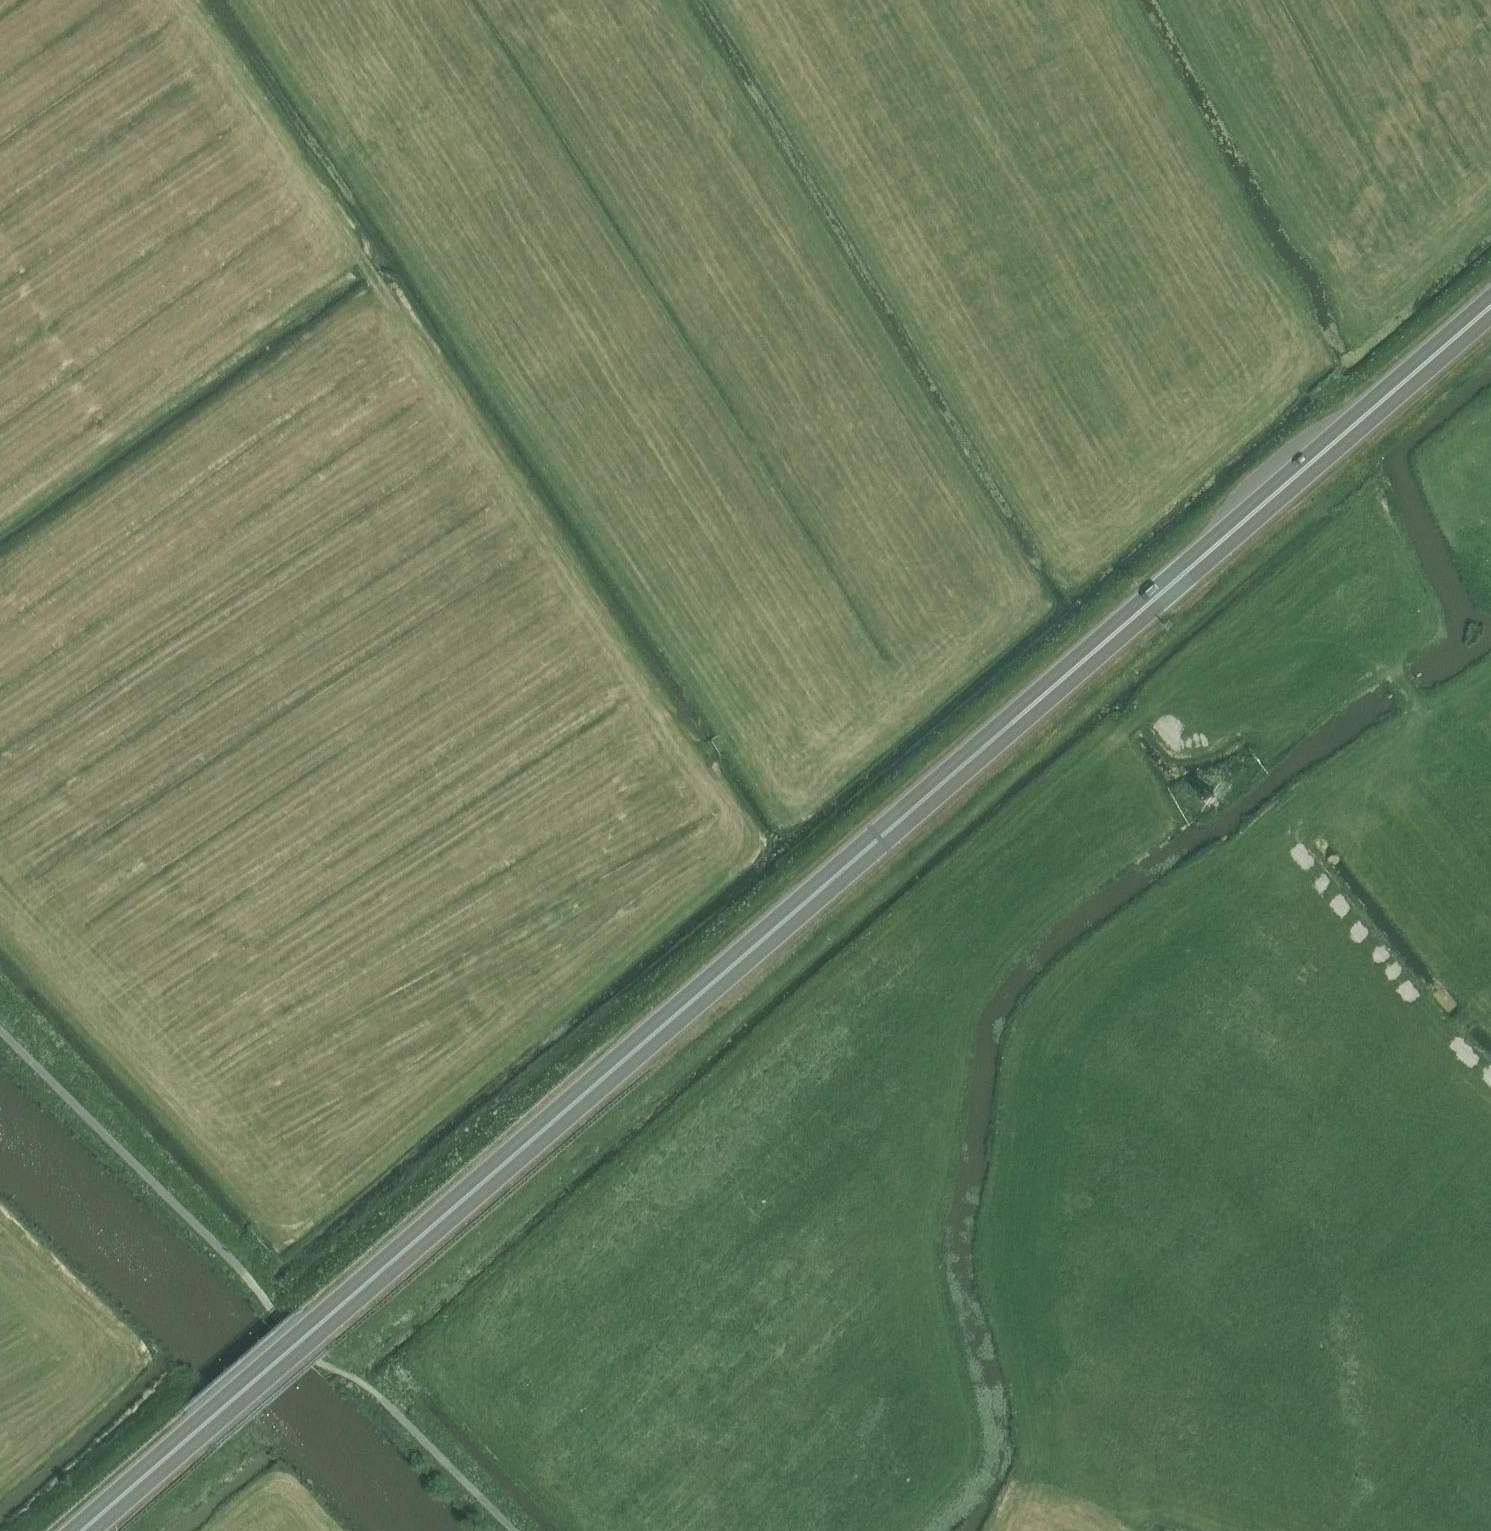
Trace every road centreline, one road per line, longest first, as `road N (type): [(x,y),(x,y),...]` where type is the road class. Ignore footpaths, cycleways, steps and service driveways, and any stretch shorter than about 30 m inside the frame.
road 1 (trunk): [(82,1530),(1490,306)]

